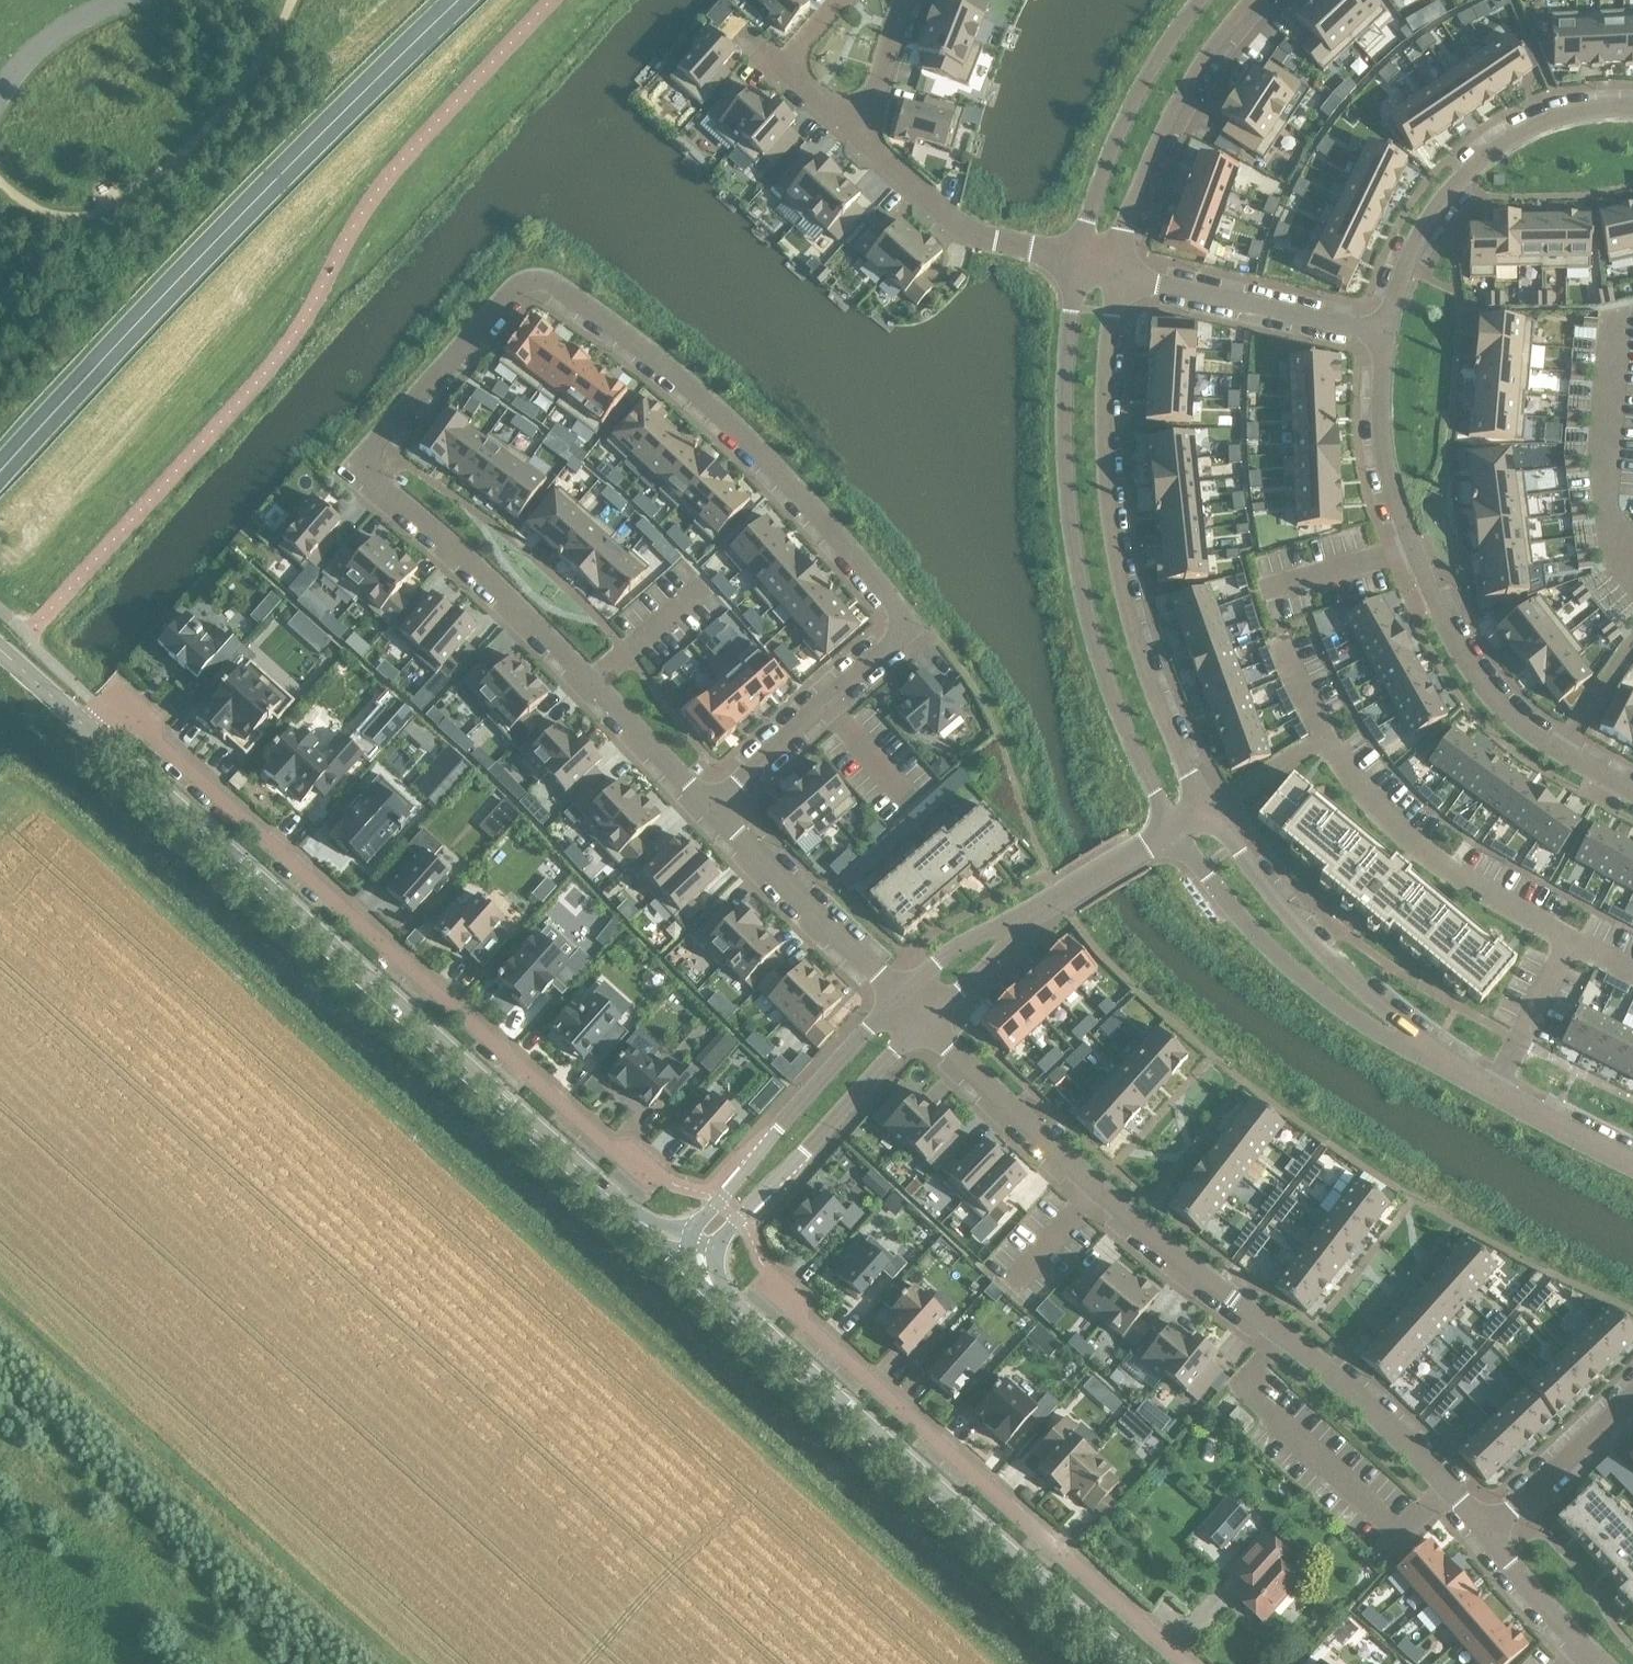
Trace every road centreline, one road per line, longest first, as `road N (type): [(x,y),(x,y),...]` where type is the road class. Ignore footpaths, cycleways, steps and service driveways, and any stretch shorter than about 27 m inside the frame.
road 1 (residential): [(367,460),(376,437),(508,292),(536,280),(553,283),(711,403),(893,603),(901,621),(893,640),(711,808)]
road 2 (residential): [(889,1663),(257,1118)]
road 3 (residential): [(257,1118),(4,1406),(315,1663)]
road 4 (residential): [(1488,1528),(1328,1373),(1093,1189),(925,1019)]
road 5 (residential): [(613,1196),(635,1171),(137,719),(114,719),(99,736)]
road 6 (residential): [(1186,1663),(773,1292),(748,1320)]
road 7 (residential): [(1081,266),(1072,395),(1078,528),(1105,649),(1173,826)]
road 8 (residential): [(1632,790),(1516,721),(1463,656),(1386,473),(1379,431),(1384,332)]
road 9 (residential): [(1207,807),(1155,701),(1112,543),(1102,437),(1117,275)]
road 10 (tertiary): [(1130,1663),(748,1320)]
road 11 (residential): [(711,808),(480,570),(376,483),(367,460)]
road 12 (tertiary): [(374,982),(99,736)]
road 13 (residential): [(1384,332),(1432,214),(1495,148),(1580,112),(1632,111)]
road 14 (residential): [(1173,826),(1201,869),(1288,966),(1383,1035),(1419,1043)]
road 15 (tertiary): [(613,1196),(374,982)]
road 16 (residential): [(1419,1043),(1290,918),(1207,807)]
road 17 (residential): [(901,995),(692,1231)]
road 18 (residential): [(716,1250),(925,1019)]
road 19 (residential): [(1117,275),(1129,214),(1164,127),(1198,66),(1251,0)]
road 20 (residential): [(1206,0),(1122,137),(1081,266)]
road 21 (residential): [(1384,332),(1117,275)]
road 22 (residential): [(901,995),(711,808)]
road 23 (residential): [(1419,1043),(1632,1160)]
road 24 (residential): [(1488,1528),(1632,1392)]
road 25 (residential): [(1011,930),(1173,826)]
road 26 (unknown): [(219,1161),(79,1044)]
road 27 (residential): [(1605,1663),(1508,1562),(1488,1528)]
road 28 (residential): [(374,982),(257,1118)]
road 29 (residential): [(864,146),(955,226),(995,242)]
road 30 (residential): [(906,0),(864,146)]
road 31 (tertiary): [(99,736),(0,647)]
road 32 (residential): [(1011,930),(991,931),(940,960),(901,995)]
road 33 (residential): [(925,1019),(962,991),(1011,930)]

